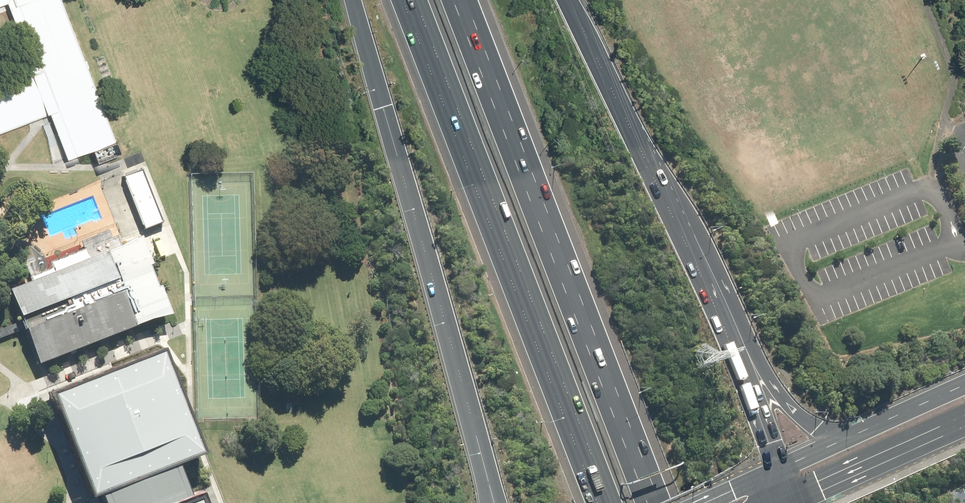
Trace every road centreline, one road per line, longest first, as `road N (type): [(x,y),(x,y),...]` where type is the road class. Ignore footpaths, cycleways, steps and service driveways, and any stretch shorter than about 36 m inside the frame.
road 1 (motorway): [(609,502),(415,0)]
road 2 (motorway): [(453,0),(646,502)]
road 3 (motorway): [(478,442),(354,0)]
road 4 (motorway): [(684,231),(708,251),(788,404),(818,425),(872,430)]
road 5 (motorway): [(684,231),(780,471)]
road 6 (motorway): [(572,0),(684,231)]
road 7 (primary): [(964,422),(784,502)]

